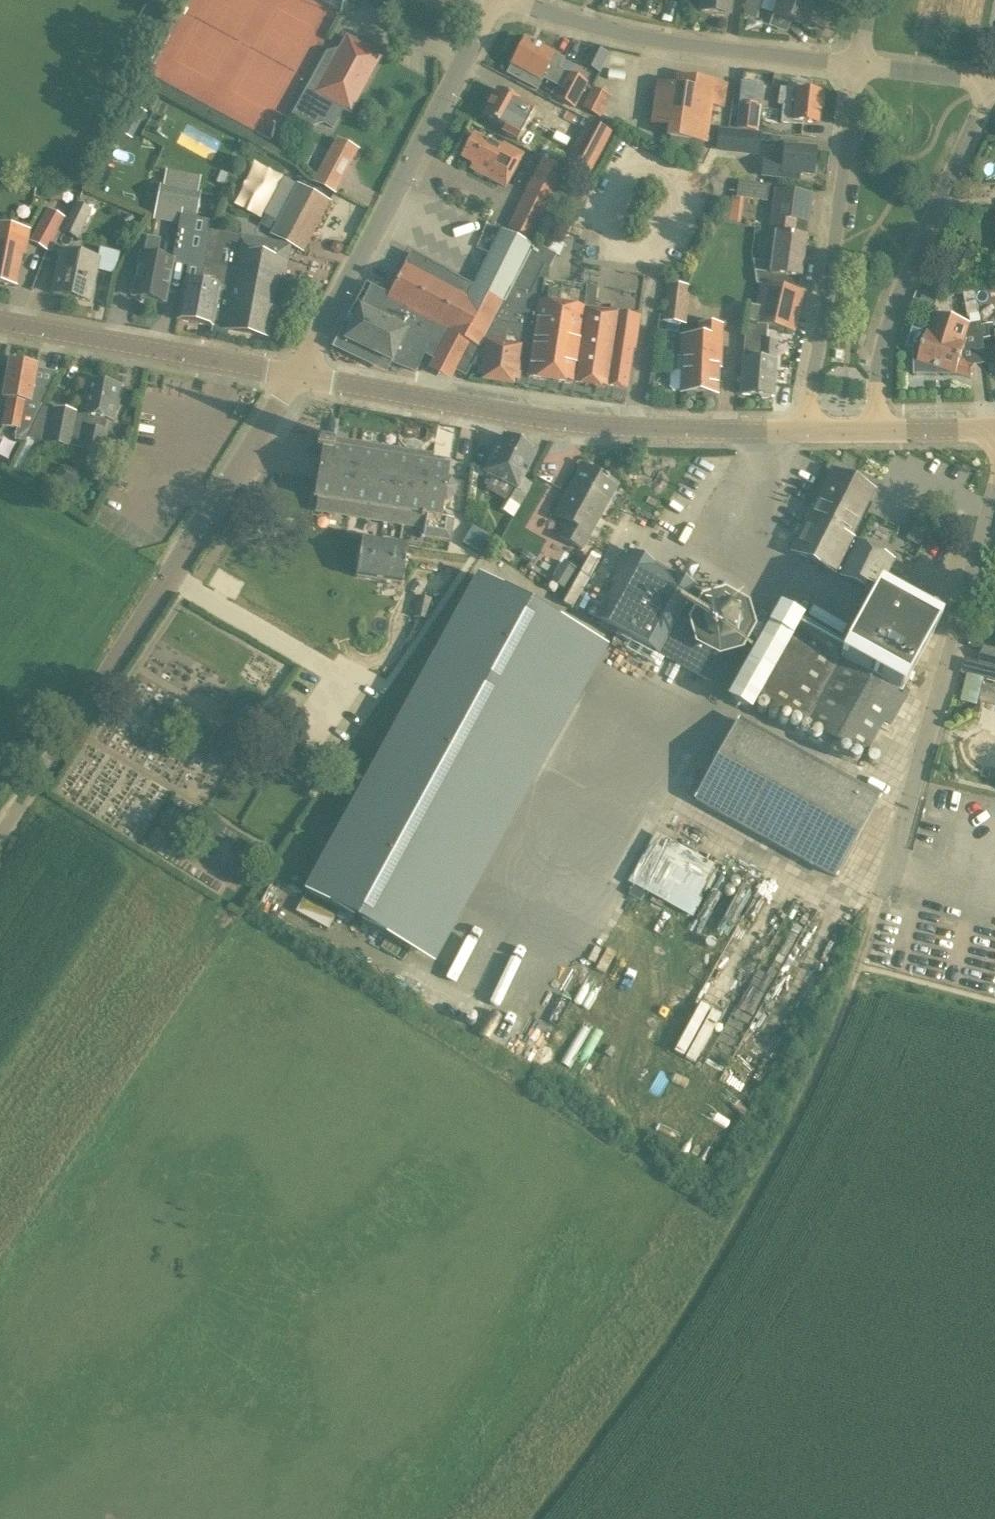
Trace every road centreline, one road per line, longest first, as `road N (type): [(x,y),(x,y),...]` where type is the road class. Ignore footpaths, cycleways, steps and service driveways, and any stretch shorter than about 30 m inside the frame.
road 1 (track): [(537,1518),(735,1227),(794,1122),(856,972)]
road 2 (tertiary): [(0,833),(296,374)]
road 3 (tertiary): [(804,431),(564,422),(296,374)]
road 4 (residential): [(856,972),(994,484)]
road 5 (residential): [(296,374),(485,19)]
road 6 (residential): [(878,429),(890,322),(991,81)]
road 7 (residential): [(855,66),(804,431)]
road 8 (residential): [(855,66),(688,47),(590,27),(514,0)]
road 9 (tertiary): [(296,374),(0,321)]
road 10 (residential): [(991,81),(855,66)]

